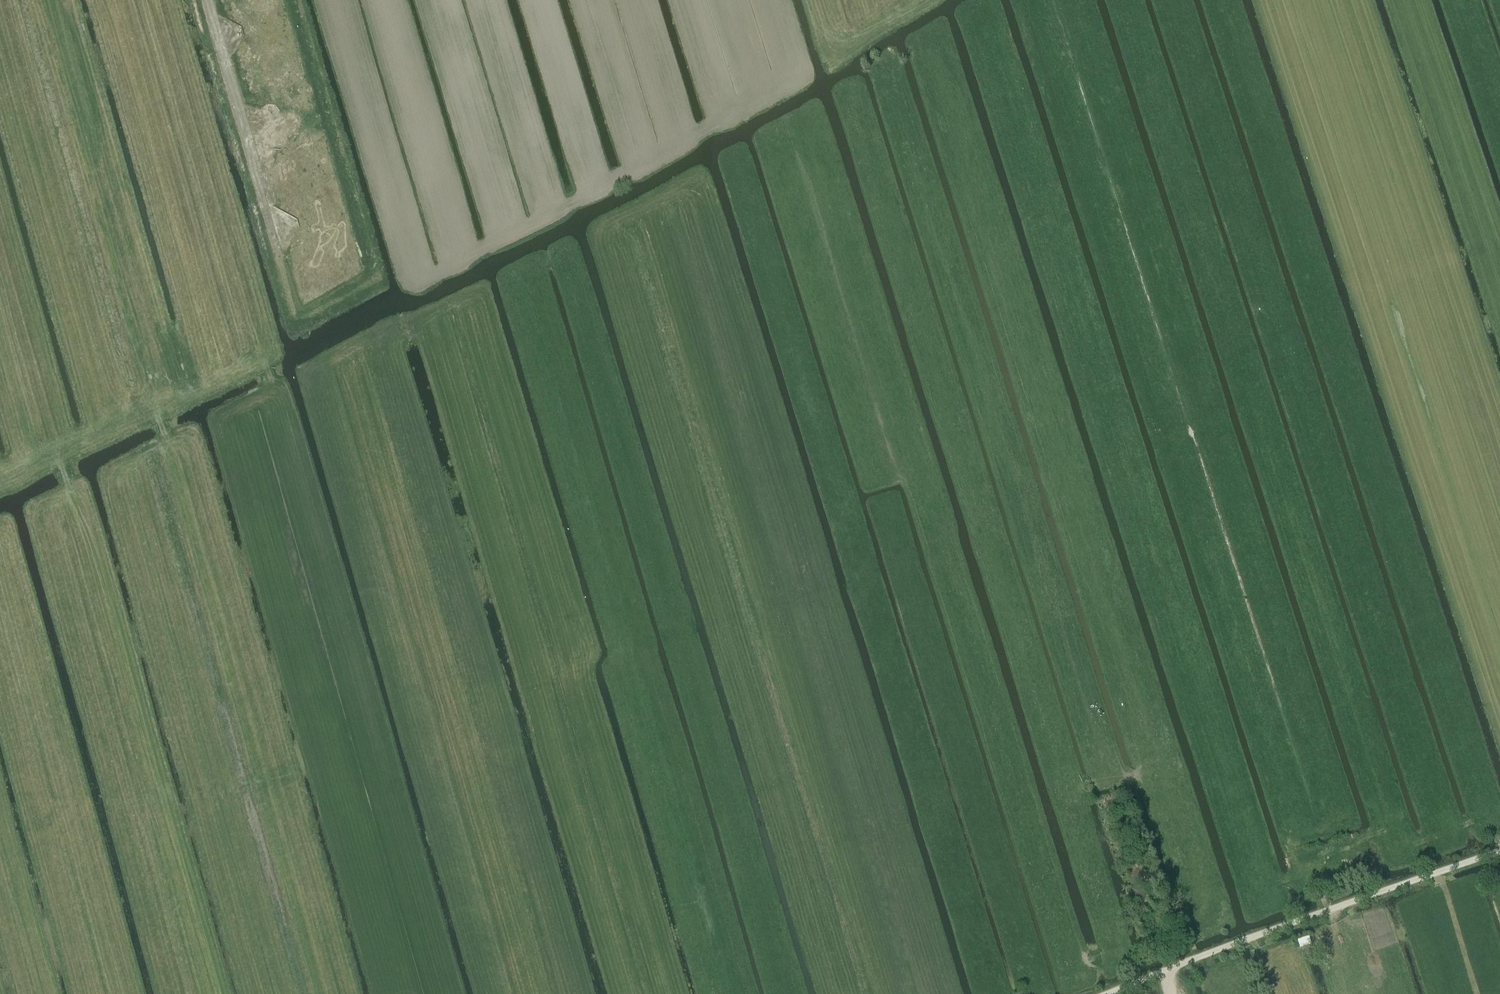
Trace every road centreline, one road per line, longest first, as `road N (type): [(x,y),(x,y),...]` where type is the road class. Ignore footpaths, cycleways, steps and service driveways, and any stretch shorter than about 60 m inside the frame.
road 1 (track): [(1111,993),(1499,853)]
road 2 (track): [(1321,600),(1345,721),(1381,834),(1321,858),(1329,913)]
road 3 (track): [(1381,834),(1401,850),(1412,849),(1487,820),(1499,853)]

